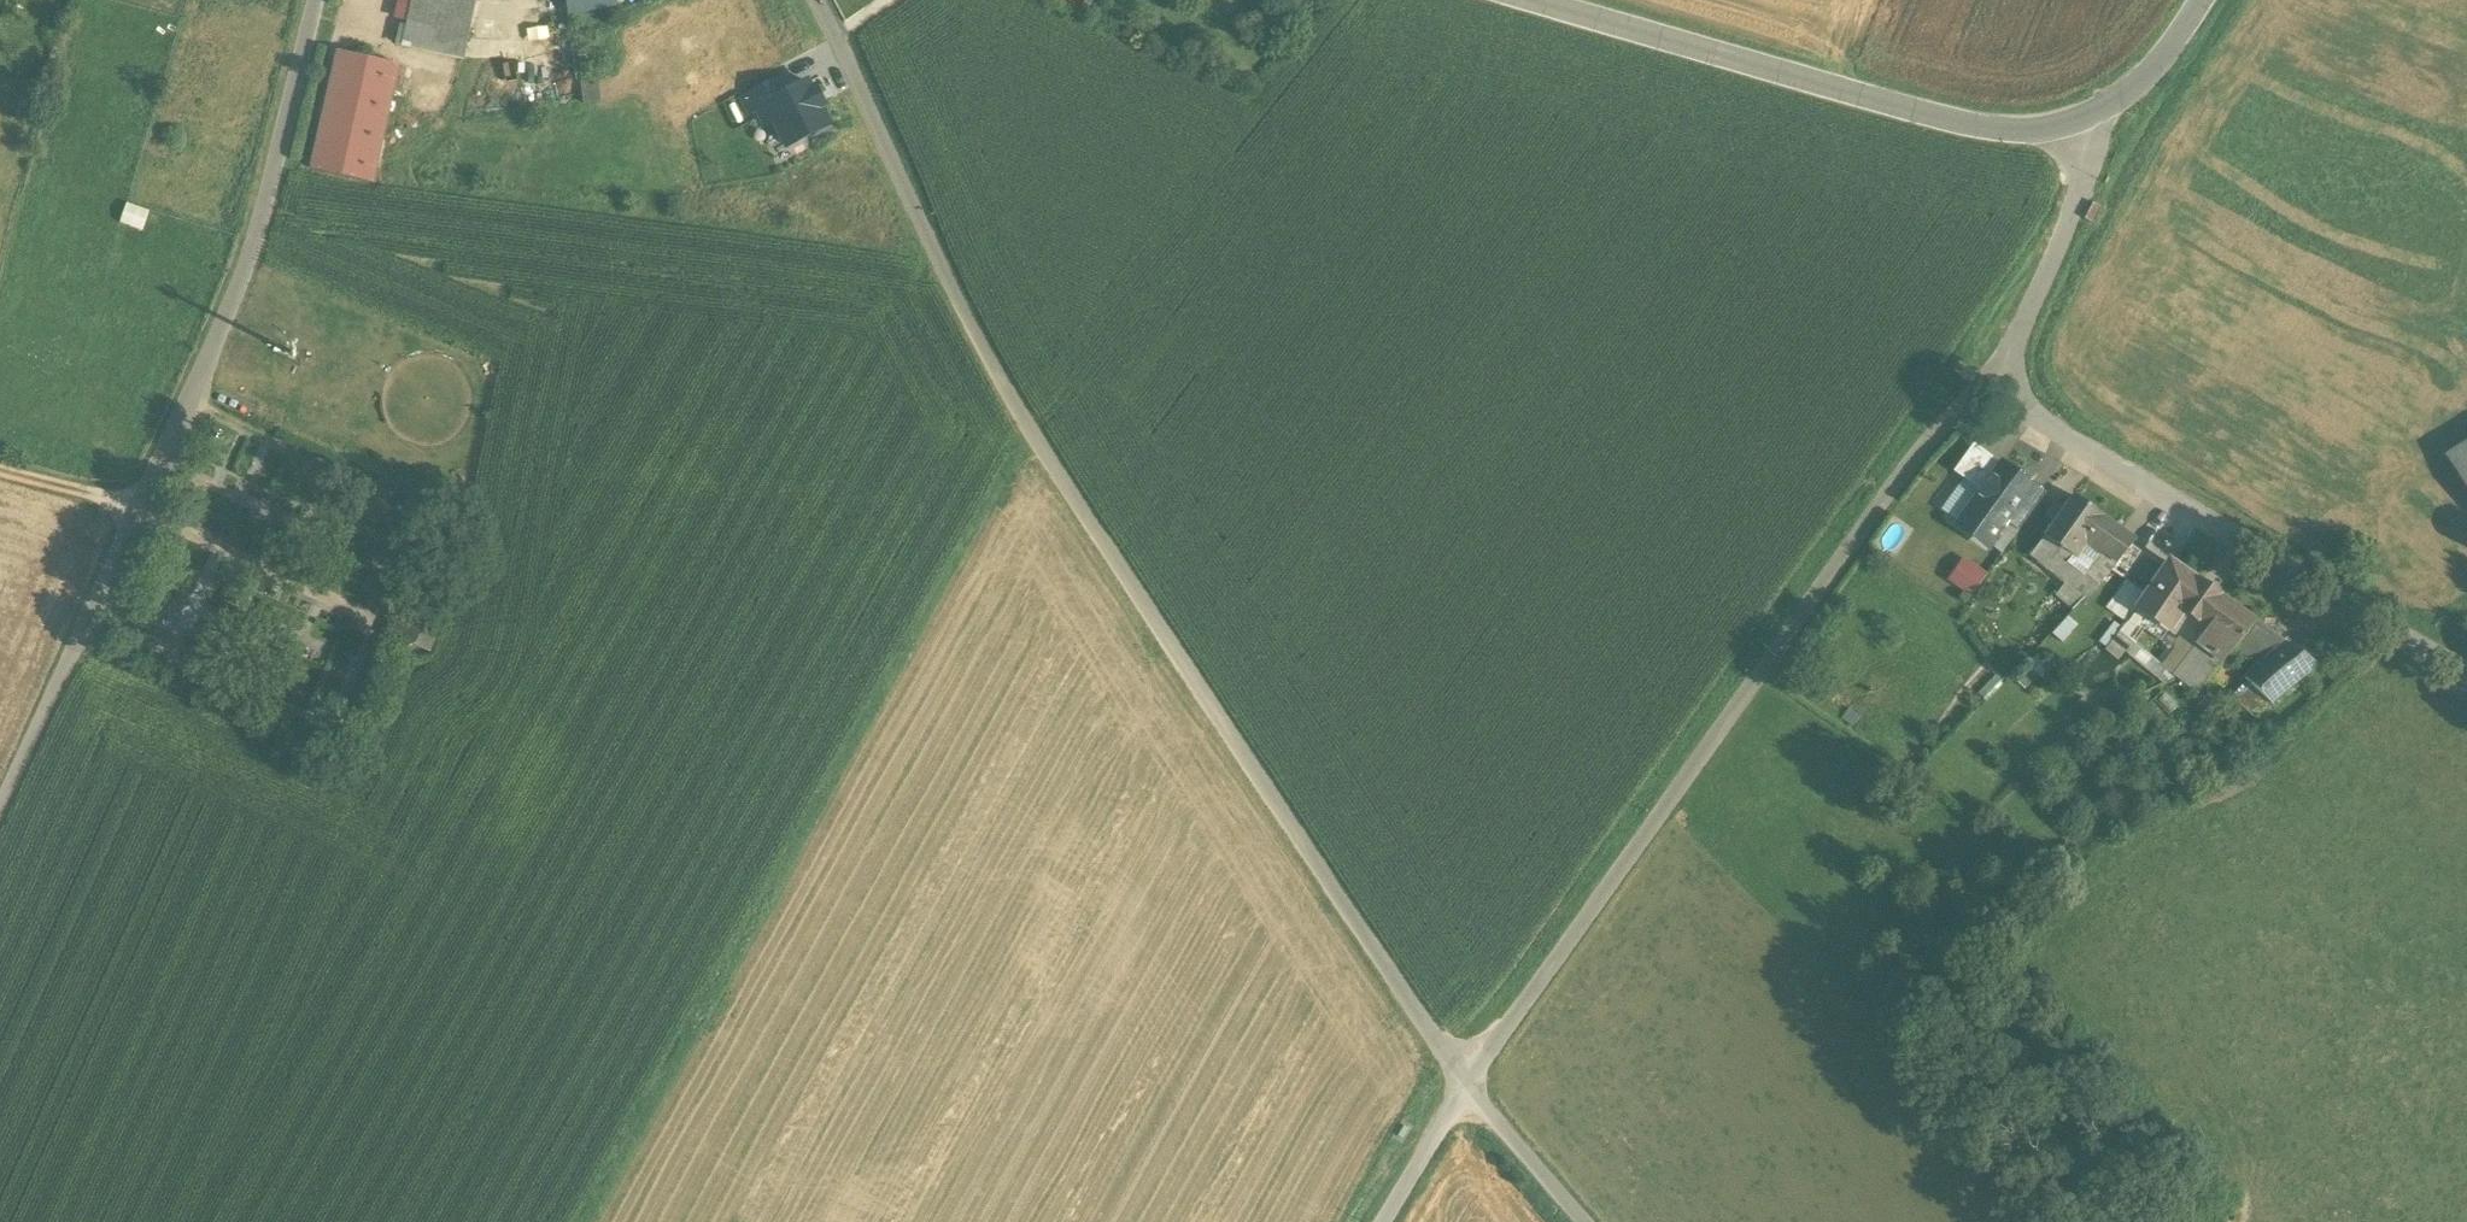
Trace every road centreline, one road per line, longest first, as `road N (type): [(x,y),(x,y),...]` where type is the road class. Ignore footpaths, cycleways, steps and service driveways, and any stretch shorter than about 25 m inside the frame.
road 1 (residential): [(1466,1088),(1940,432),(2006,362),(2069,214),(2077,171),(2072,134)]
road 2 (unclassified): [(1466,1088),(1027,424),(930,235)]
road 3 (track): [(1027,424),(583,1221)]
road 4 (tertiary): [(2072,134),(2041,139),(1949,123),(1526,0)]
road 5 (track): [(230,303),(0,810)]
road 6 (residential): [(930,235),(814,0)]
road 7 (tertiary): [(2201,0),(2162,63),(2124,101),(2072,134)]
road 8 (unclassified): [(1584,1221),(1466,1088)]
road 9 (residential): [(311,0),(274,162)]
road 10 (residential): [(1380,1221),(1466,1088)]
road 11 (unclassified): [(274,162),(230,303)]
road 12 (track): [(141,506),(0,472)]

